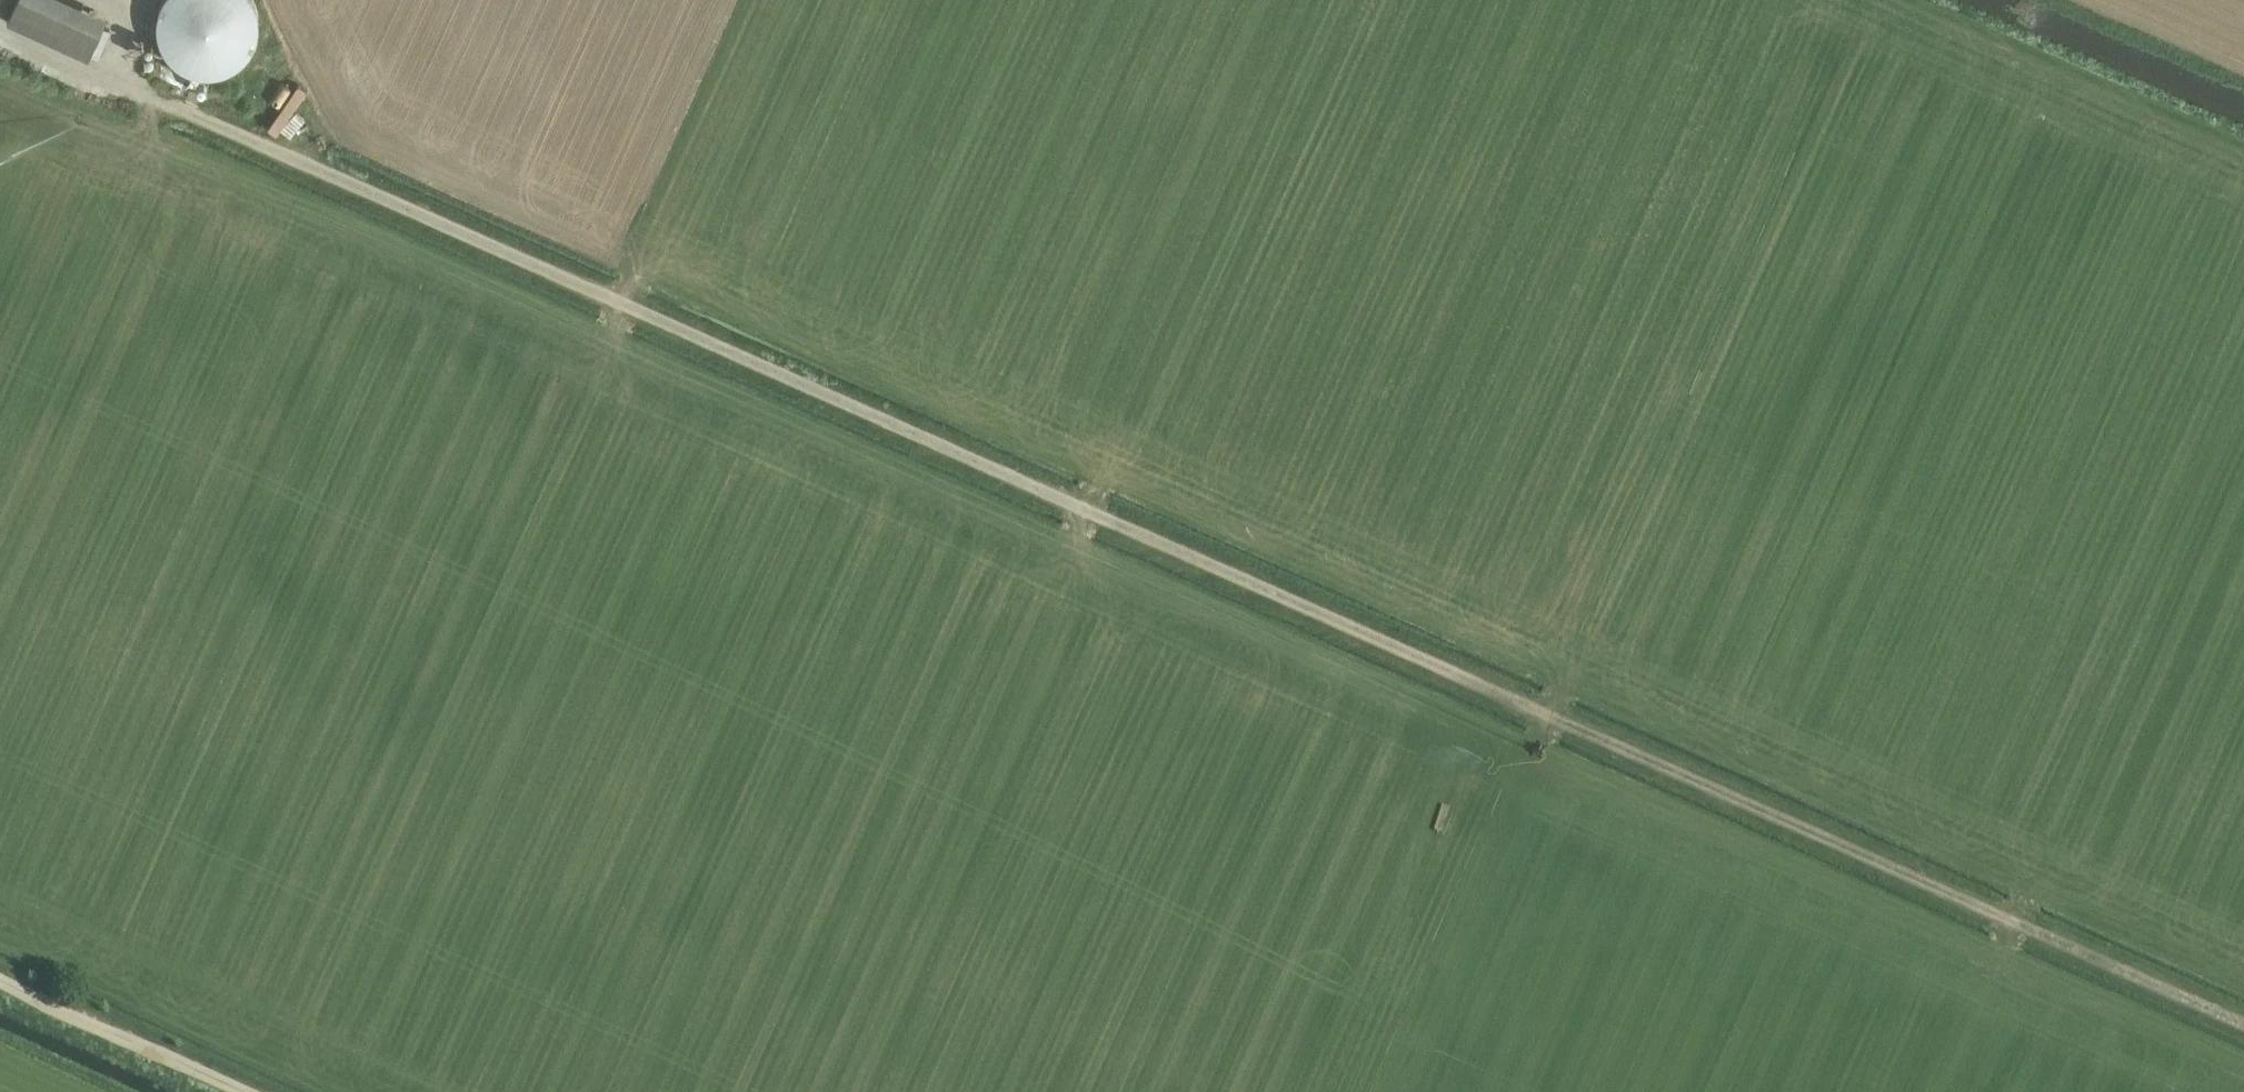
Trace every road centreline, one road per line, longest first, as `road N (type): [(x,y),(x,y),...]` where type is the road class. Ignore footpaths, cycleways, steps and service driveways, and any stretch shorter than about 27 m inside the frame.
road 1 (track): [(130,84),(2243,1026)]
road 2 (track): [(242,1091),(0,981)]

